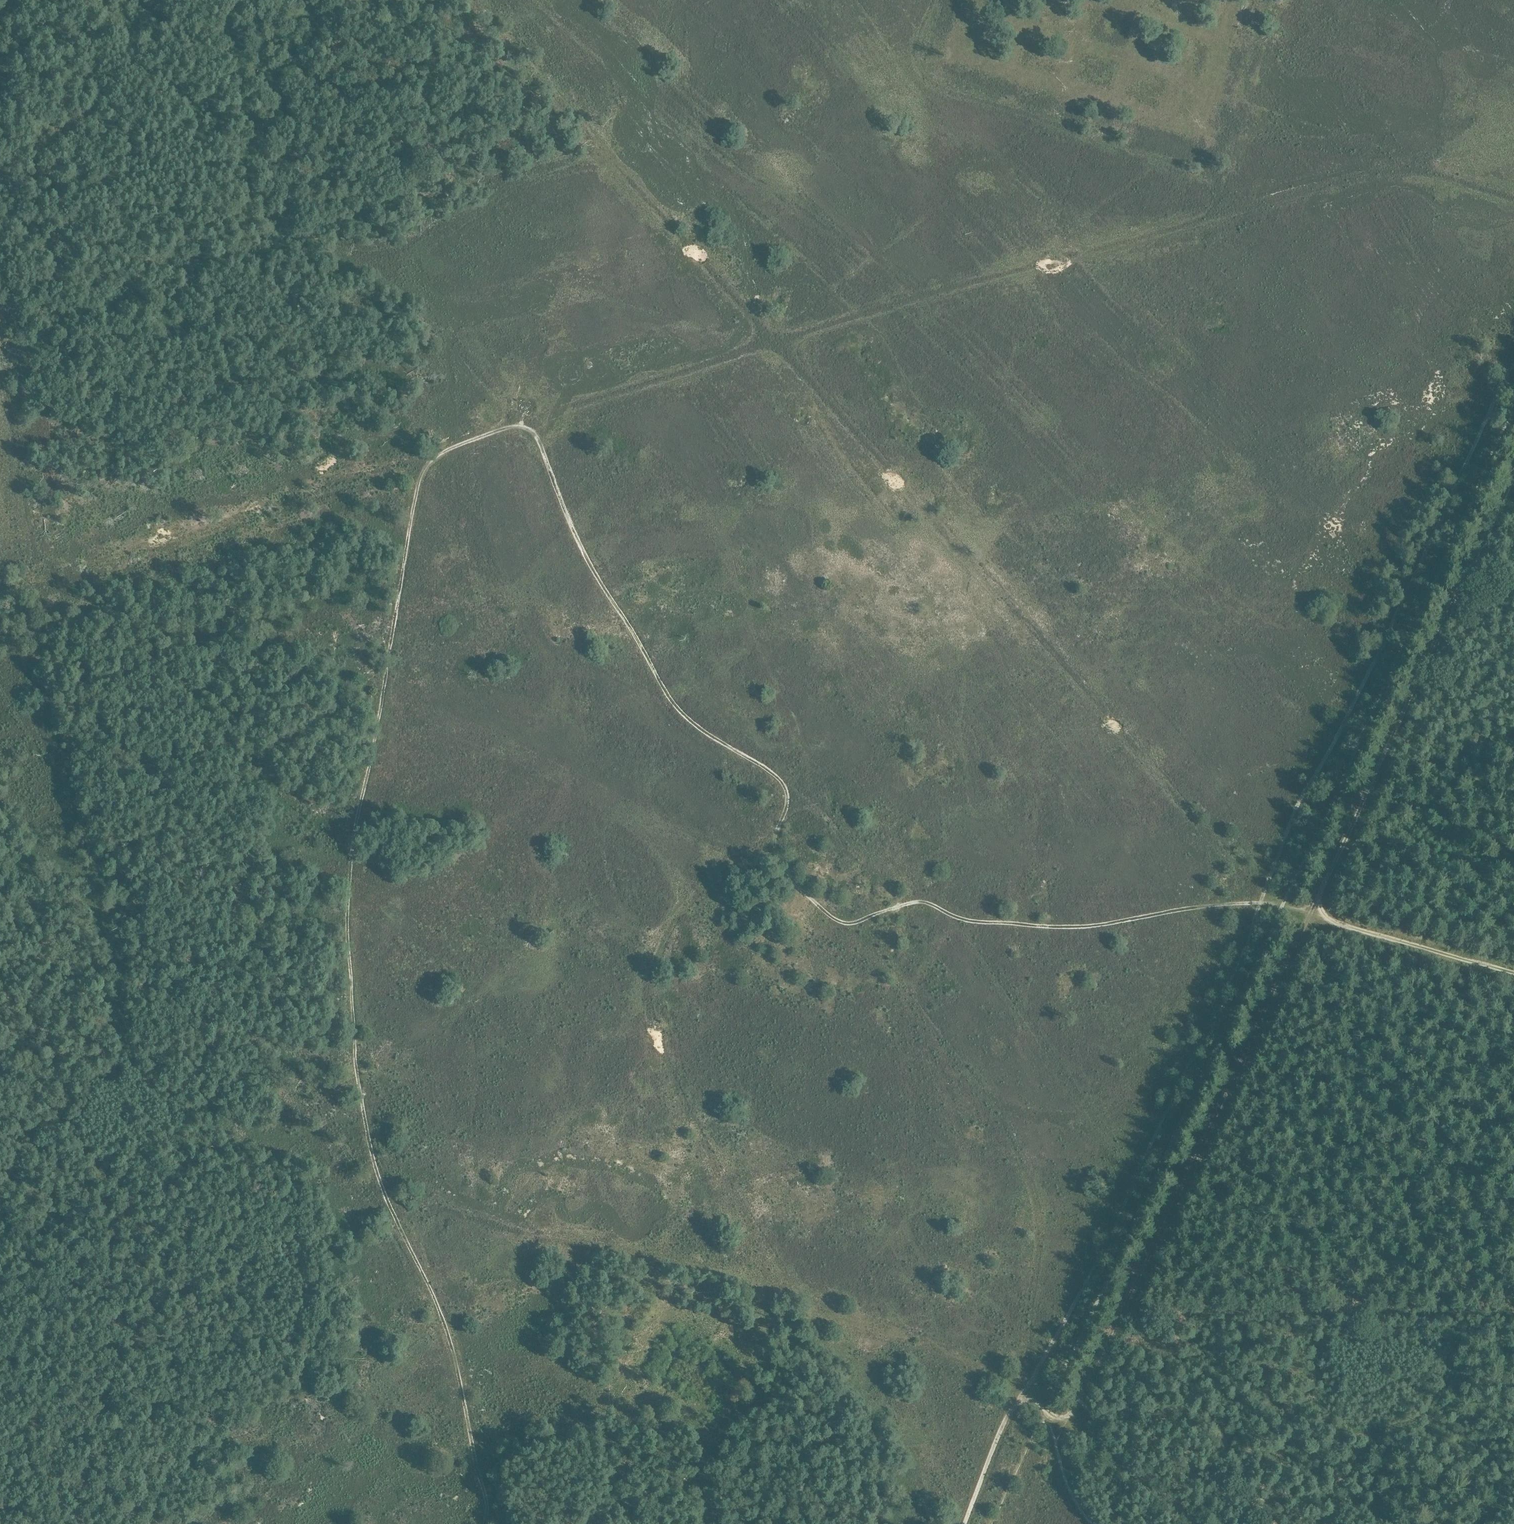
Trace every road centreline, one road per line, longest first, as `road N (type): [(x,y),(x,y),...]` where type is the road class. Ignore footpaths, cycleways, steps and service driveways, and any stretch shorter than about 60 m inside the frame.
road 1 (track): [(1260,903),(1089,926),(977,921),(918,902),(858,922),(836,920),(780,863),(785,787),(674,705),(590,565),(532,433),(502,430),(435,457),(417,489),(351,859),(347,926),(369,1140),(453,1351),(485,1523)]
road 2 (track): [(965,1523),(1004,1424),(1105,1245),(1260,903)]
road 3 (track): [(1260,903),(1295,809),(1513,360)]
road 4 (track): [(1310,915),(1070,1417)]
road 5 (track): [(1513,1313),(1123,1312)]
road 6 (track): [(1513,477),(1396,732)]
road 7 (track): [(1513,974),(1310,915)]
road 8 (track): [(1396,732),(1310,915)]
road 9 (track): [(1198,1523),(1070,1417)]

